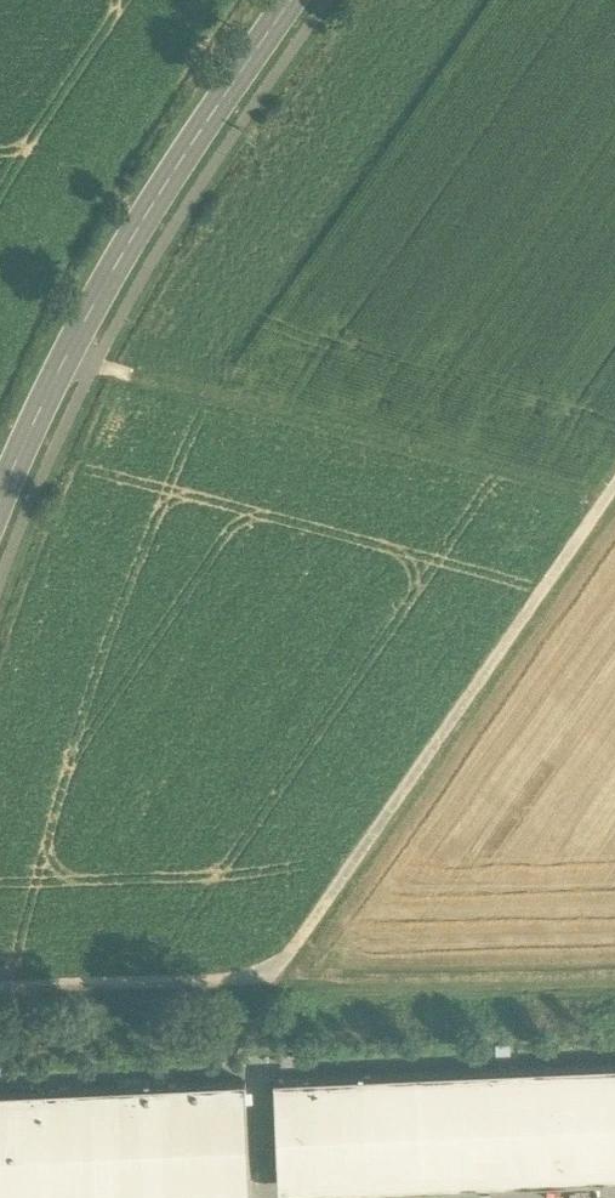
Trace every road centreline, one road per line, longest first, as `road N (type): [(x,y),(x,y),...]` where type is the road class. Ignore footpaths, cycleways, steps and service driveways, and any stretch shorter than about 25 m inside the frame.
road 1 (track): [(0,987),(242,979),(271,971),(614,482)]
road 2 (secondary): [(0,493),(126,239),(290,0)]
road 3 (track): [(62,357),(604,498)]
road 4 (track): [(271,971),(302,1005),(614,1003)]

